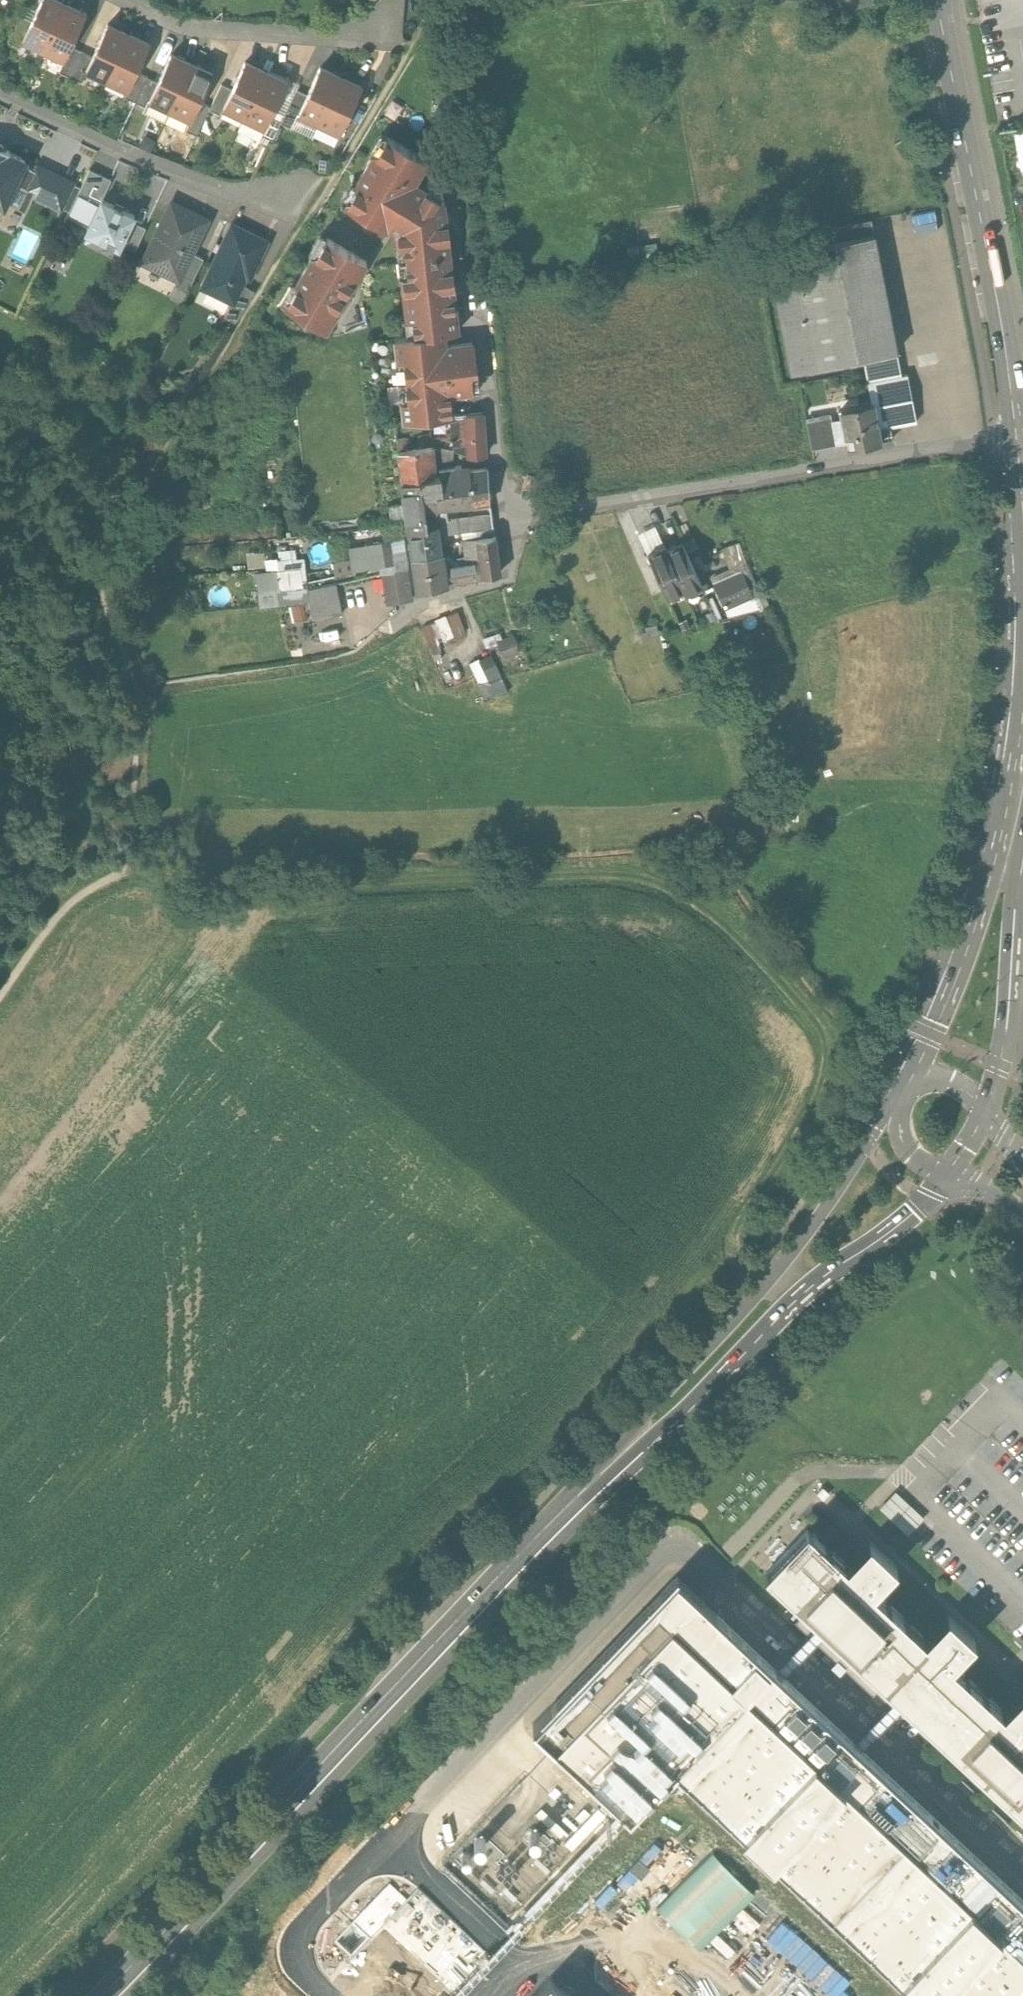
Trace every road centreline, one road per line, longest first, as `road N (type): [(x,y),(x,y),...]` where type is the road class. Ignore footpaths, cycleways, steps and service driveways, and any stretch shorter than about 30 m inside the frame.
road 1 (track): [(125,872),(309,892),(614,877),(699,906),(808,1016),(825,1054),(824,1080),(806,1120),(741,1226),(737,1247),(749,1267)]
road 2 (primary): [(108,1995),(683,1396)]
road 3 (residential): [(1022,439),(512,517)]
road 4 (primary): [(1022,439),(939,0)]
road 5 (primary): [(1022,680),(997,862),(910,1075)]
road 6 (primary): [(892,1105),(683,1396)]
road 7 (primary): [(683,1396),(951,1177)]
road 8 (residential): [(0,96),(222,197),(281,200)]
road 9 (residential): [(122,0),(181,28),(329,36),(389,17)]
road 10 (primary): [(991,1114),(1006,1067),(1022,893)]
road 11 (residential): [(478,319),(512,517)]
road 12 (residential): [(512,517),(516,550),(508,576),(422,600),(397,618)]

